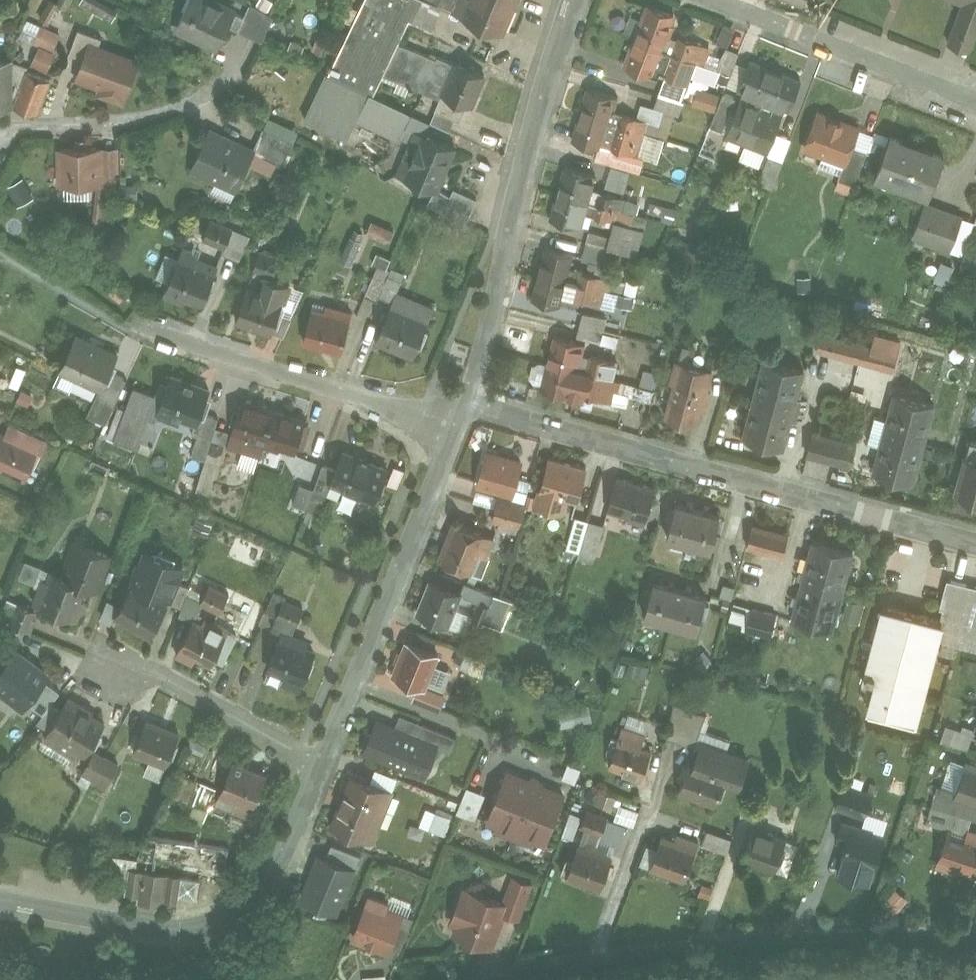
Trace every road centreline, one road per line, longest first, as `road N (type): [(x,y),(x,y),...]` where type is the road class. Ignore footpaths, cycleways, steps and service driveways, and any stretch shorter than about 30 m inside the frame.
road 1 (residential): [(515,979),(599,964),(975,934)]
road 2 (residential): [(574,0),(467,404)]
road 3 (residential): [(455,432),(320,766)]
road 4 (residential): [(455,432),(126,331)]
road 5 (residential): [(467,404),(785,491)]
road 6 (residential): [(723,0),(975,93)]
road 7 (residential): [(320,766),(136,668),(111,671)]
road 8 (residential): [(320,766),(281,861),(202,928)]
road 9 (residential): [(202,928),(160,933),(0,900)]
road 10 (residential): [(785,491),(975,543)]

